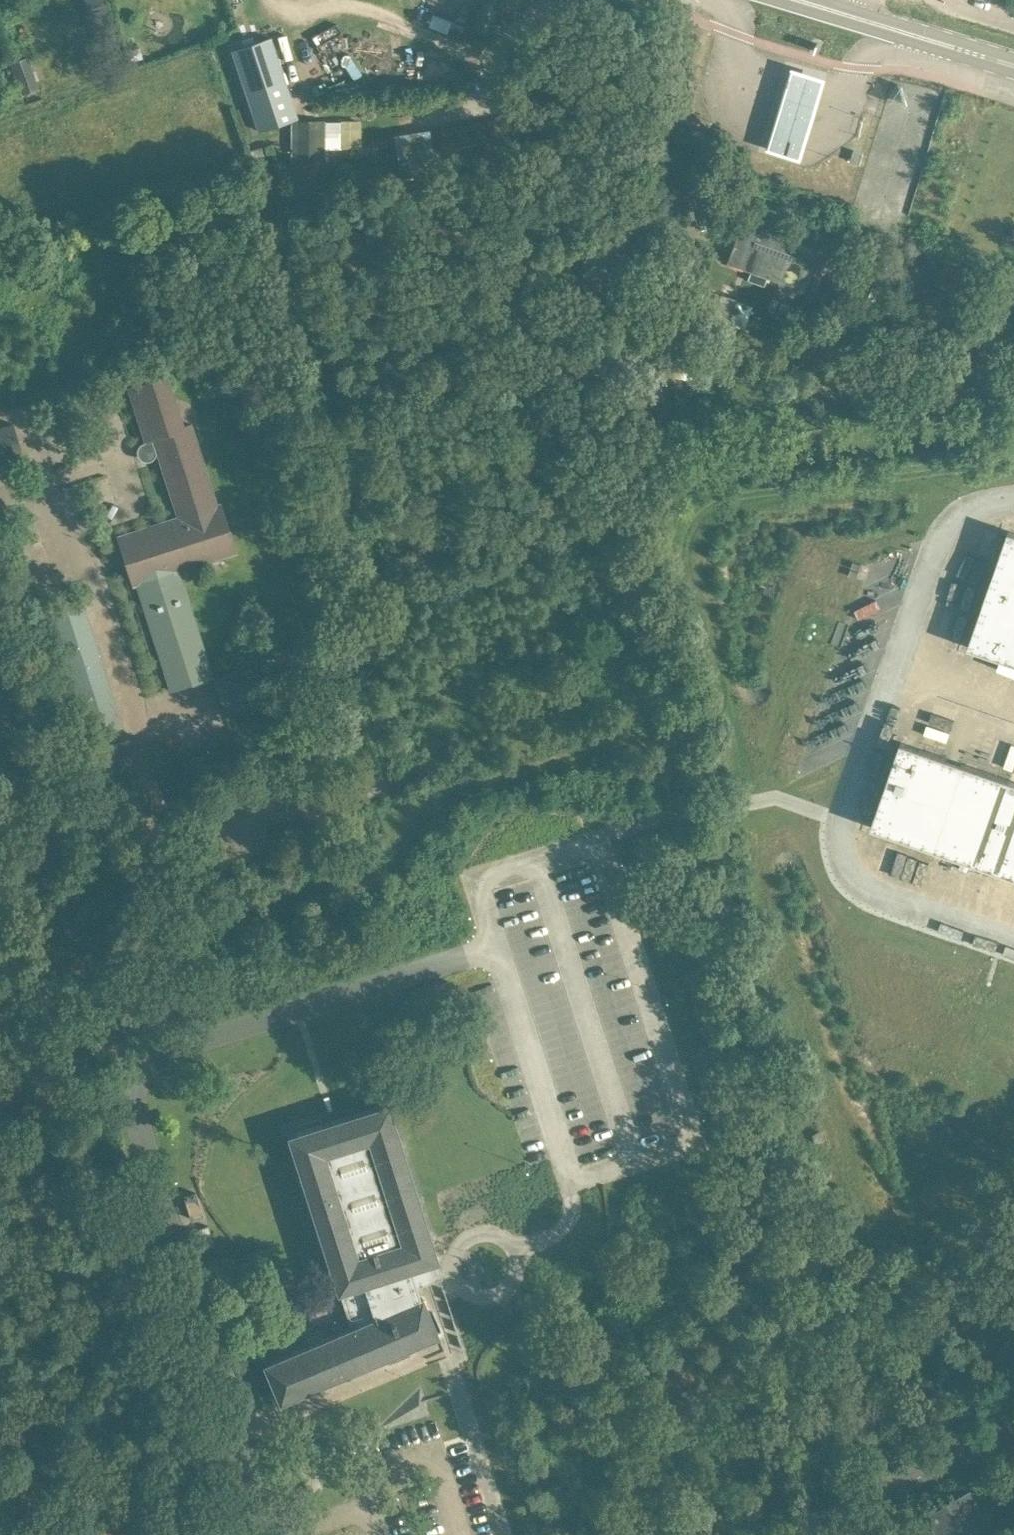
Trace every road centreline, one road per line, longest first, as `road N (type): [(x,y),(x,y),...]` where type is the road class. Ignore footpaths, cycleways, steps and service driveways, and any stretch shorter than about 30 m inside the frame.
road 1 (primary): [(687,0),(1013,110)]
road 2 (unclassified): [(1013,1427),(824,1534)]
road 3 (primary): [(1013,62),(845,12)]

